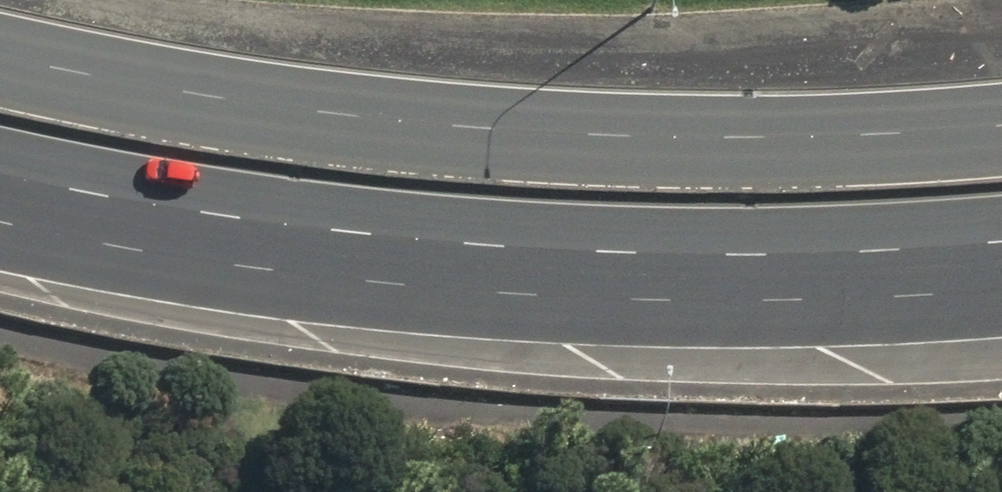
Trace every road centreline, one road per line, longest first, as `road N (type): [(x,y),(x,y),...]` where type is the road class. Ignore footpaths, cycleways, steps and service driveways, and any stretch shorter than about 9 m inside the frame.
road 1 (primary): [(1001,272),(808,283),(565,271),(74,208),(0,190)]
road 2 (primary): [(0,53),(150,85),(409,121),(686,130),(1001,124)]

